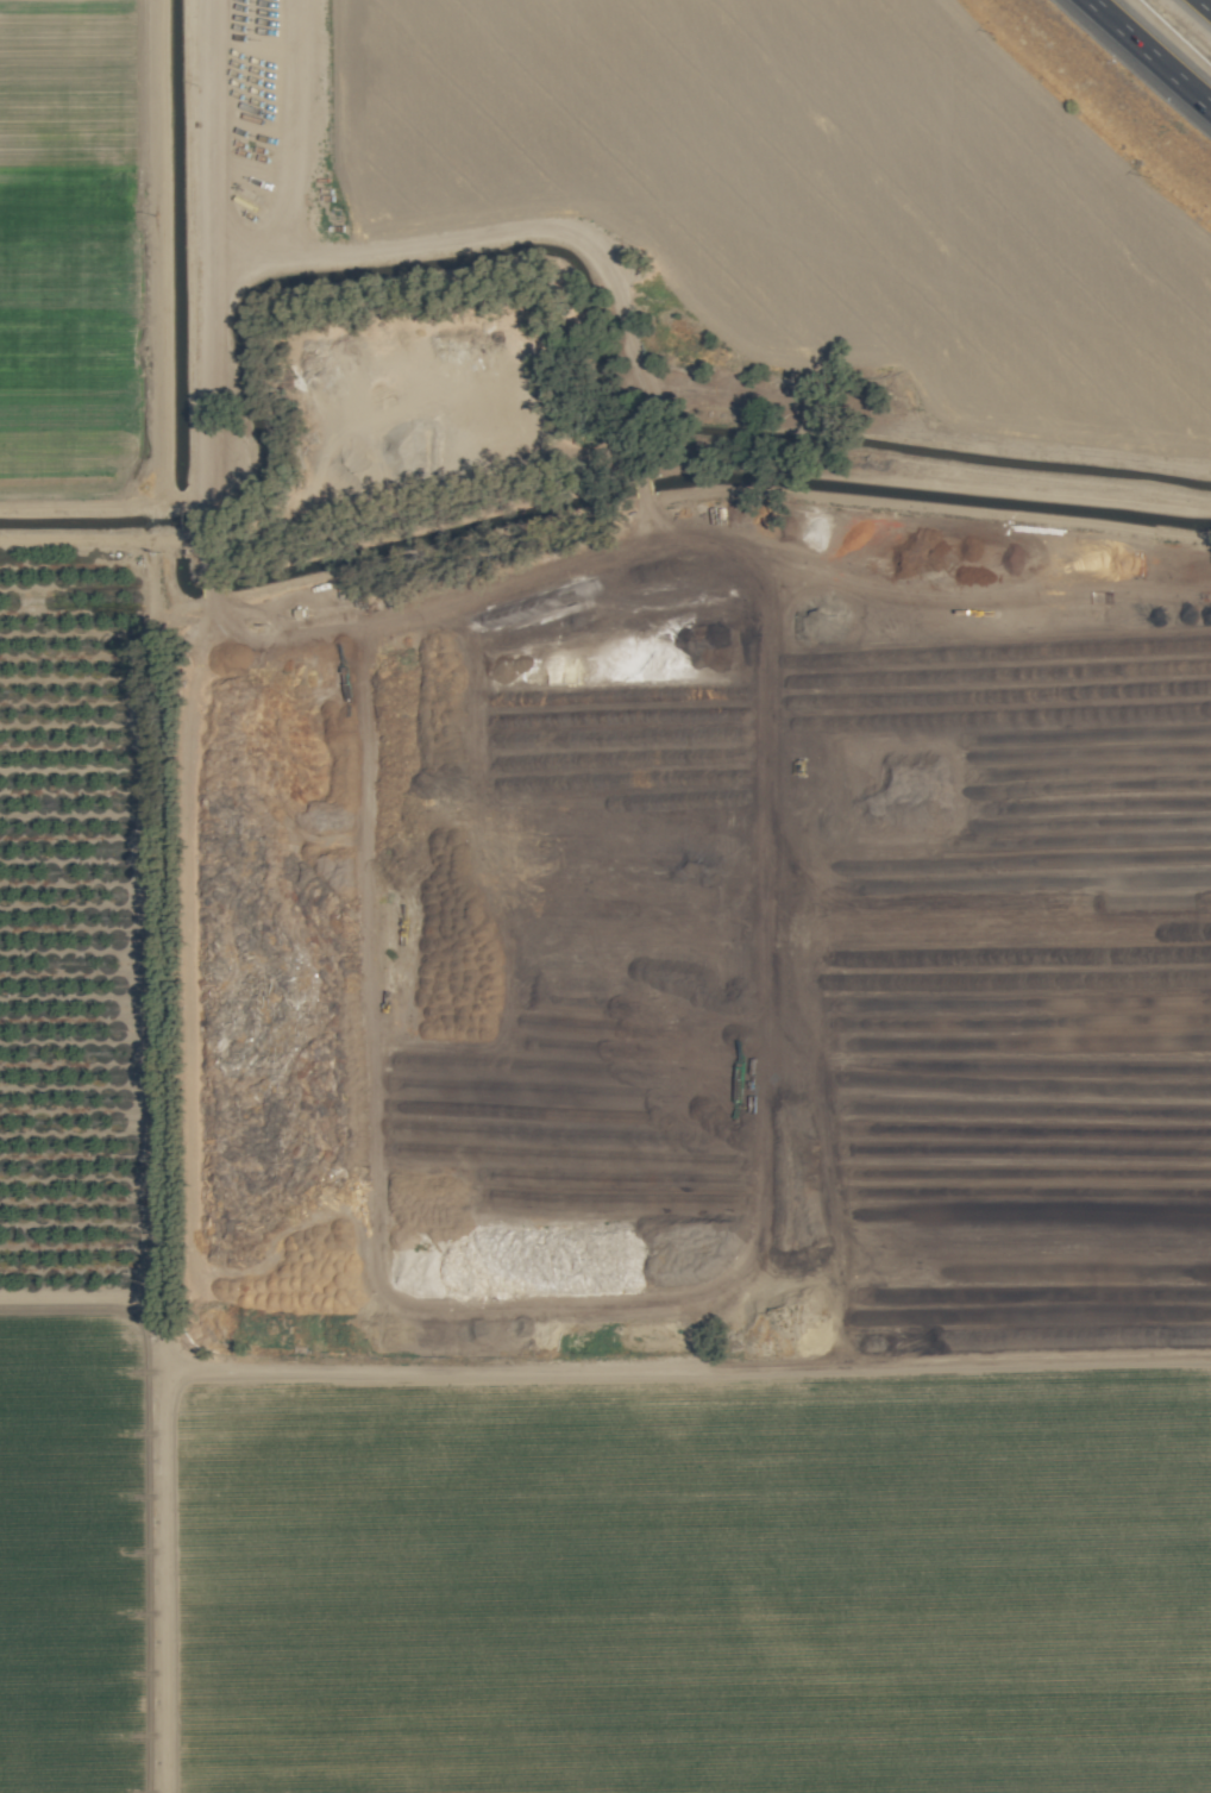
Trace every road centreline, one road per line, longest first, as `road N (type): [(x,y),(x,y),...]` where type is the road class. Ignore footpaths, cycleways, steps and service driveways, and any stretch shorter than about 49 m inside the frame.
road 1 (motorway): [(1077,0),(1210,116)]

